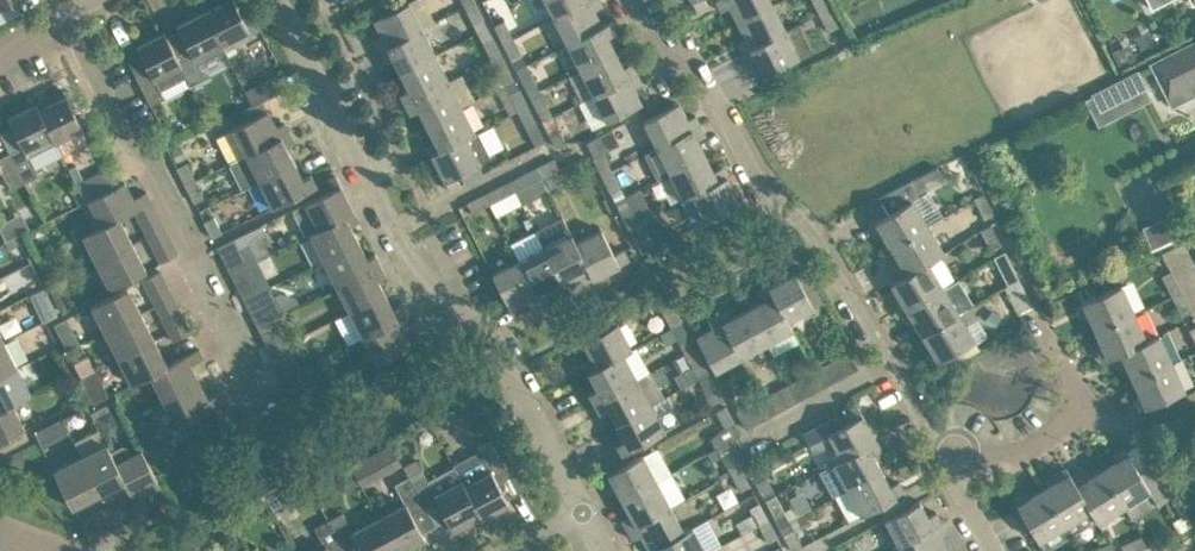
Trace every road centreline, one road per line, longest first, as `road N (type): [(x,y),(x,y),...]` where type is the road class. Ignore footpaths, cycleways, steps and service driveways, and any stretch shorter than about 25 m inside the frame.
road 1 (residential): [(579,511),(465,294),(406,257),(276,0)]
road 2 (residential): [(965,486),(861,283),(815,214),(752,156),(703,82),(670,66),(632,0)]
road 3 (residential): [(254,384),(199,275),(198,241),(158,161),(129,136),(65,15)]
road 4 (residential): [(965,486),(1090,414),(1040,329)]

